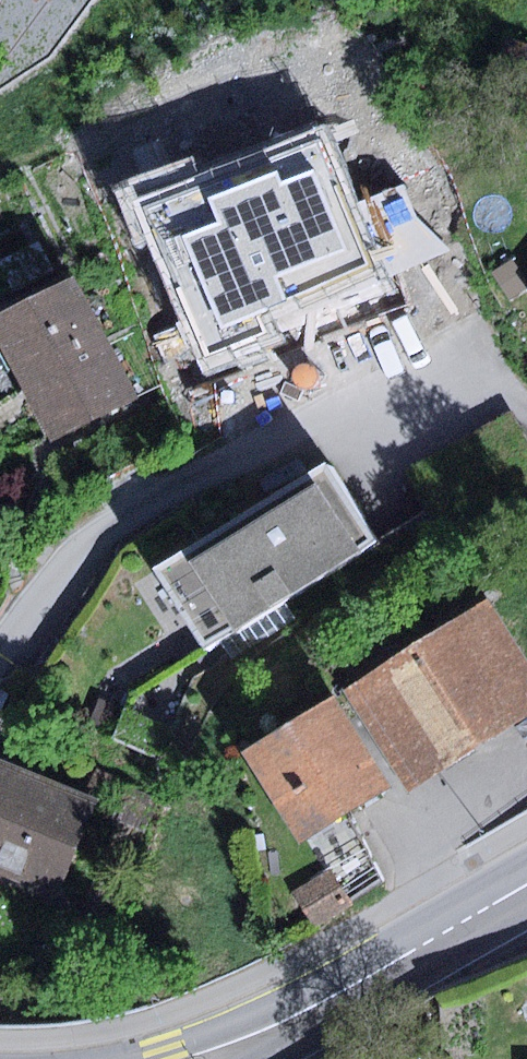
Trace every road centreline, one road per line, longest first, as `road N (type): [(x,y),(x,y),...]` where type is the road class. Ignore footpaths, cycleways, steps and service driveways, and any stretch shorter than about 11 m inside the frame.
road 1 (residential): [(526,399),(507,378),(471,361),(413,366),(102,535),(41,591),(0,646)]
road 2 (primary): [(526,884),(316,1005),(201,1058)]

